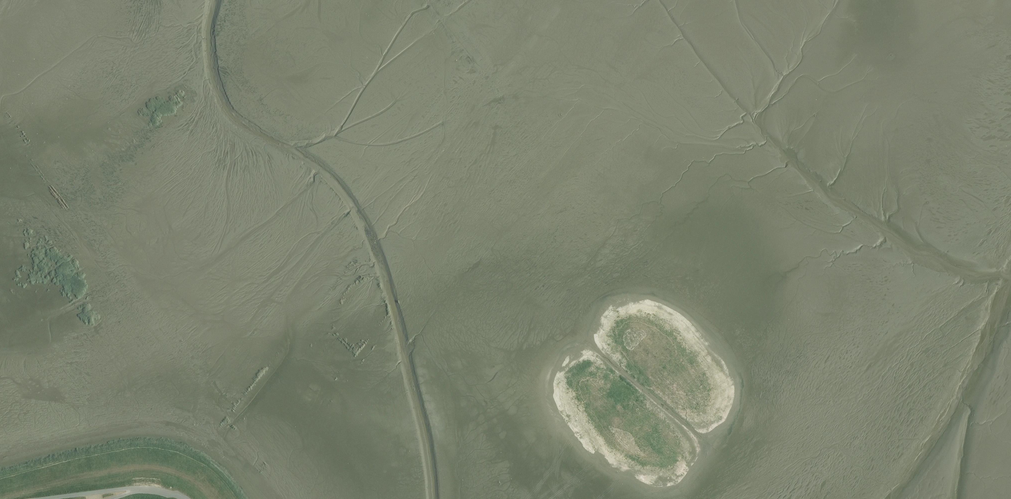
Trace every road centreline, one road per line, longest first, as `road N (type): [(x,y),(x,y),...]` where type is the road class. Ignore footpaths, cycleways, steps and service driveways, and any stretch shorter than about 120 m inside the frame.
road 1 (track): [(726,498),(979,323),(1010,318)]
road 2 (unclassified): [(48,498),(143,489),(180,498)]

